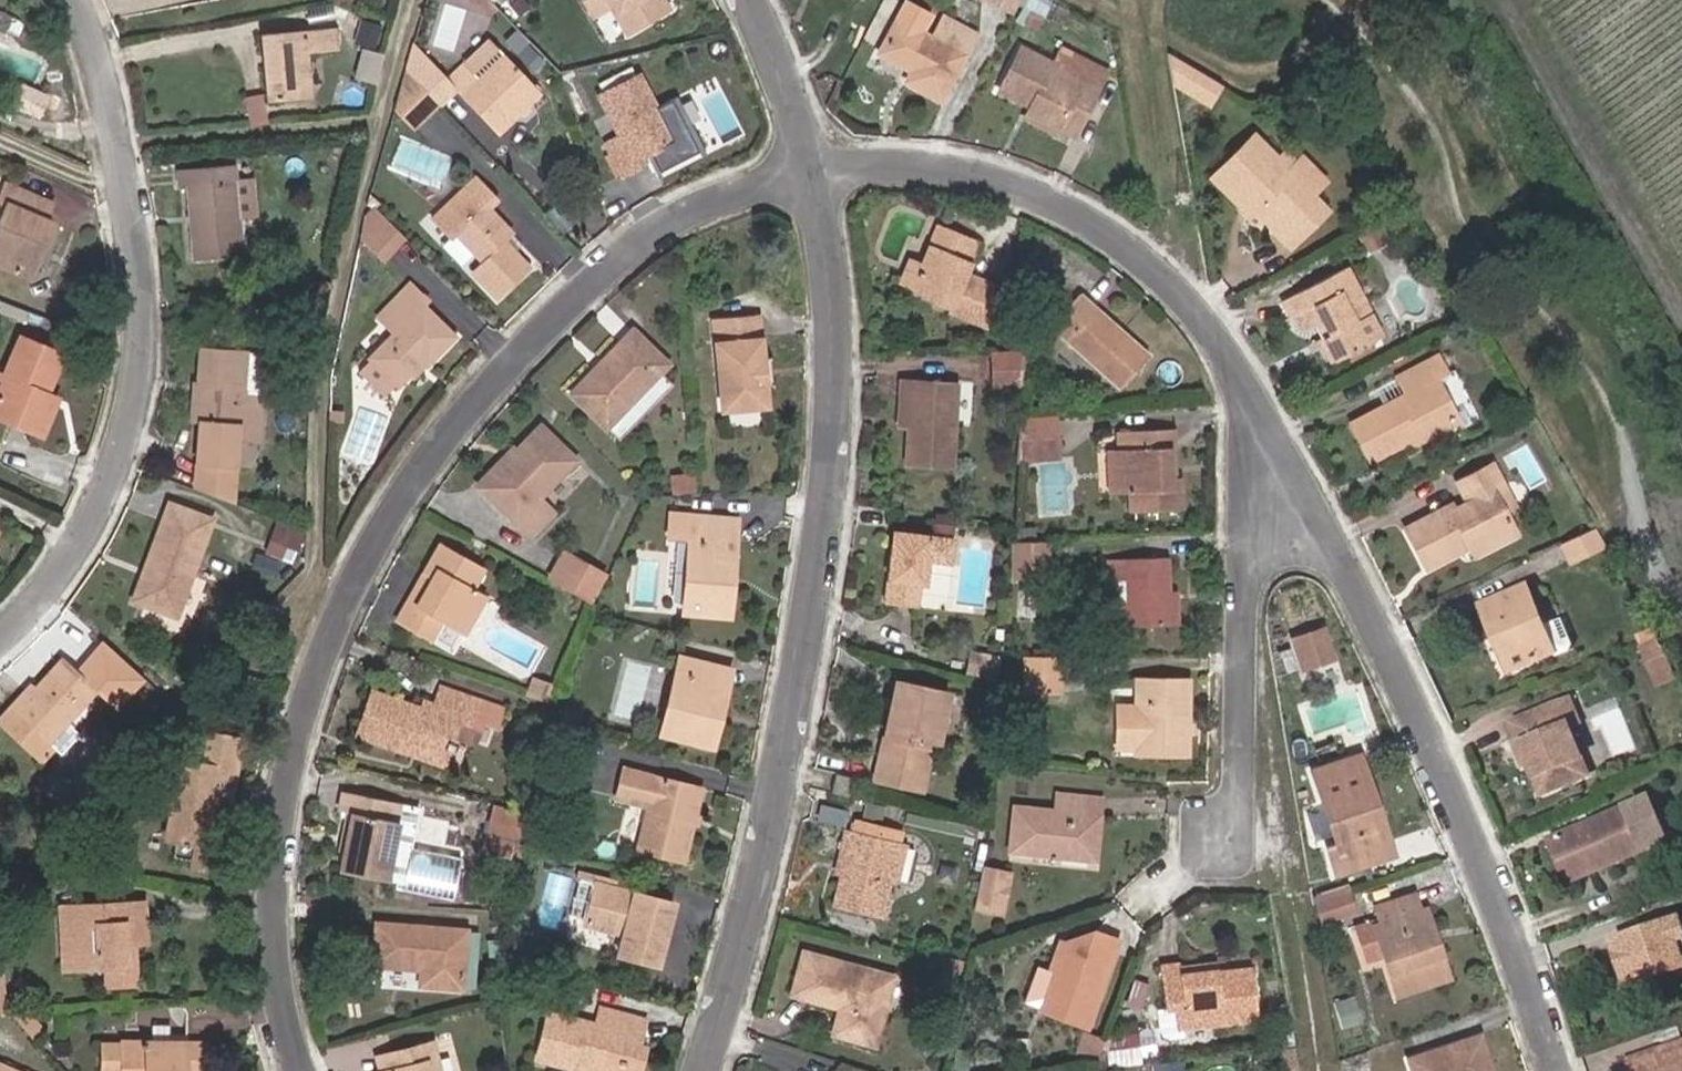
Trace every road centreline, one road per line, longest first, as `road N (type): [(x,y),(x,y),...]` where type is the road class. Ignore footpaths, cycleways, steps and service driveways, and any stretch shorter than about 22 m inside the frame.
road 1 (residential): [(817,165),(707,209),(649,250),(497,386),(423,481),(356,589),(295,763),(285,860),(289,983),(310,1070)]
road 2 (residential): [(713,1070),(765,877),(836,480),(845,364),(817,165)]
road 3 (residential): [(1567,1070),(1453,769),(1355,563),(1257,394)]
road 4 (residential): [(75,0),(117,143),(136,259),(140,361),(110,482),(54,576),(0,637)]
road 5 (residential): [(1257,394),(1161,255),(1042,189),(879,156),(817,165)]
road 6 (residential): [(1257,394),(1252,789)]
road 7 (residential): [(817,165),(754,0)]

